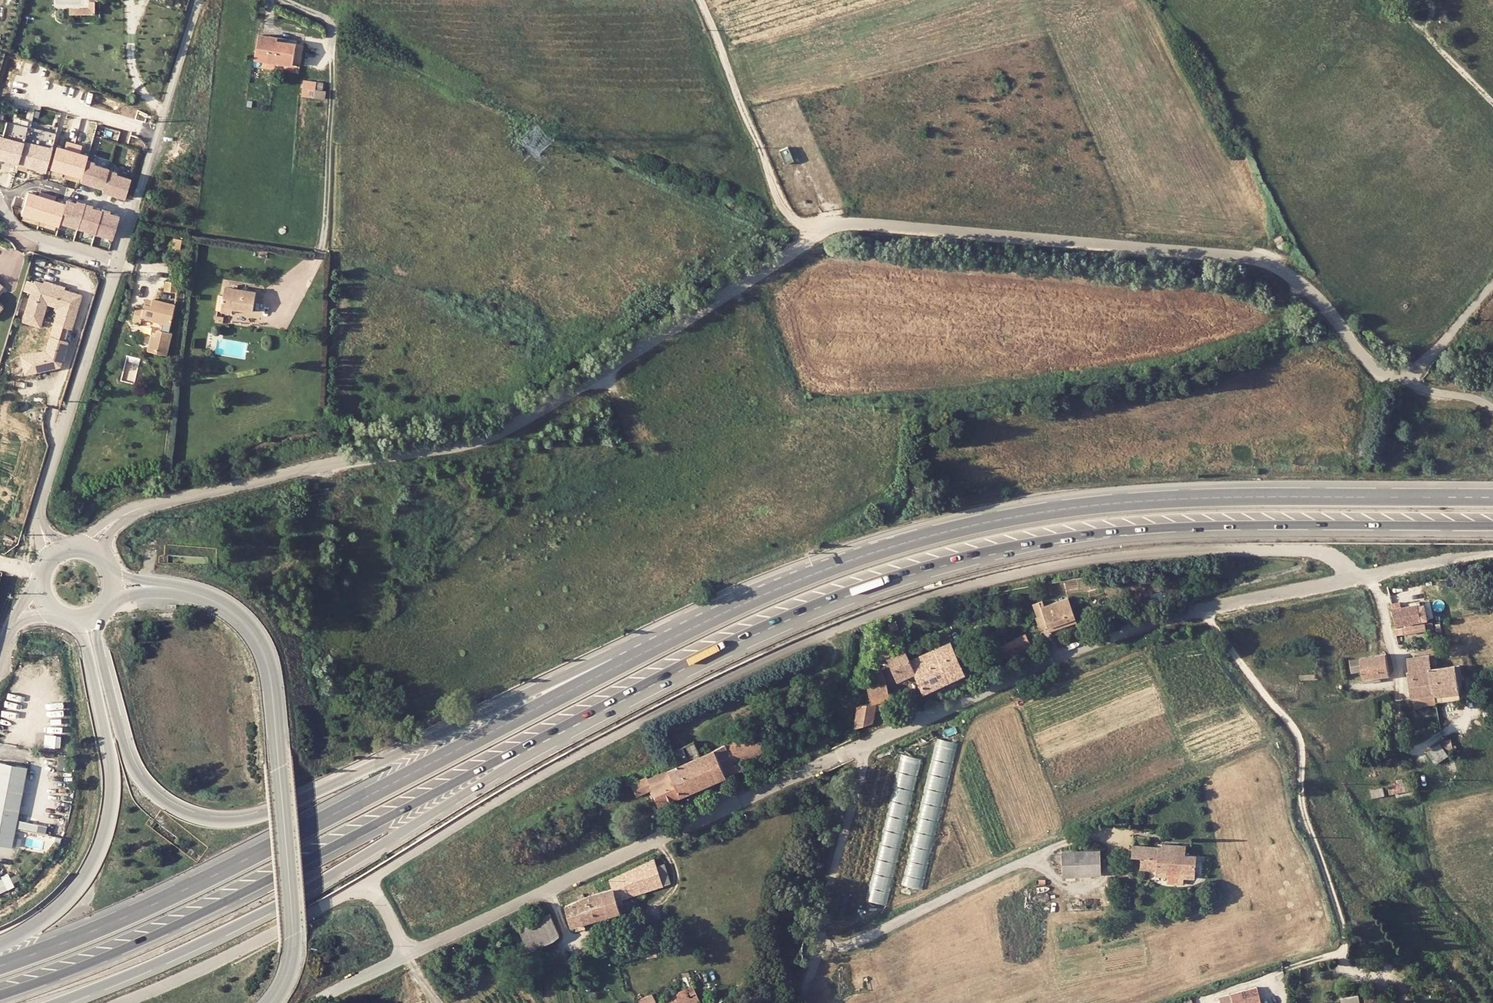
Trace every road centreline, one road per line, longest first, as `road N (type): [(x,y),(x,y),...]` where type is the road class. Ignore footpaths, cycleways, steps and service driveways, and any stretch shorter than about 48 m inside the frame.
road 1 (unclassified): [(1361,577),(1323,553),(1167,551),(1002,573),(898,604),(758,659),(653,715),(484,808),(377,874),(365,890)]
road 2 (trunk): [(881,551),(774,582),(309,798),(239,823),(185,816),(137,778),(103,669),(103,610)]
road 3 (trunk): [(881,551),(608,670),(159,907),(0,969)]
road 4 (trunk): [(656,683),(896,579),(1006,553),(1187,532),(1492,525)]
road 5 (unclassified): [(818,236),(847,223),(1254,260),(1310,292),(1369,363),(1405,383),(1492,279)]
road 6 (unclassified): [(151,504),(489,436),(818,236)]
road 7 (trunk): [(0,993),(169,923),(656,683)]
road 8 (trunk): [(59,1002),(321,884),(656,683)]
road 9 (trunk): [(1492,497),(1259,494),(1097,505),(881,551)]
road 10 (unclassified): [(1361,577),(1192,614),(1060,655),(859,747)]
road 11 (unclassified): [(859,747),(411,948)]
road 12 (trunk): [(65,619),(81,635),(90,664),(111,763),(109,820),(76,893),(44,923),(0,946)]
road 13 (residential): [(199,0),(118,260)]
road 14 (residential): [(700,0),(778,199),(818,236)]
road 15 (unclassified): [(797,1002),(818,959),(822,913),(863,768),(859,747)]
road 16 (unclassified): [(365,890),(126,1002)]
road 17 (residential): [(118,260),(41,506)]
road 18 (unclassified): [(279,781),(257,638),(214,600),(167,588)]
road 19 (unclassified): [(279,781),(292,942)]
road 20 (unclassified): [(0,204),(33,237),(118,260)]
road 21 (track): [(1492,555),(1361,577)]
road 22 (residential): [(1361,577),(1378,594),(1406,698)]

